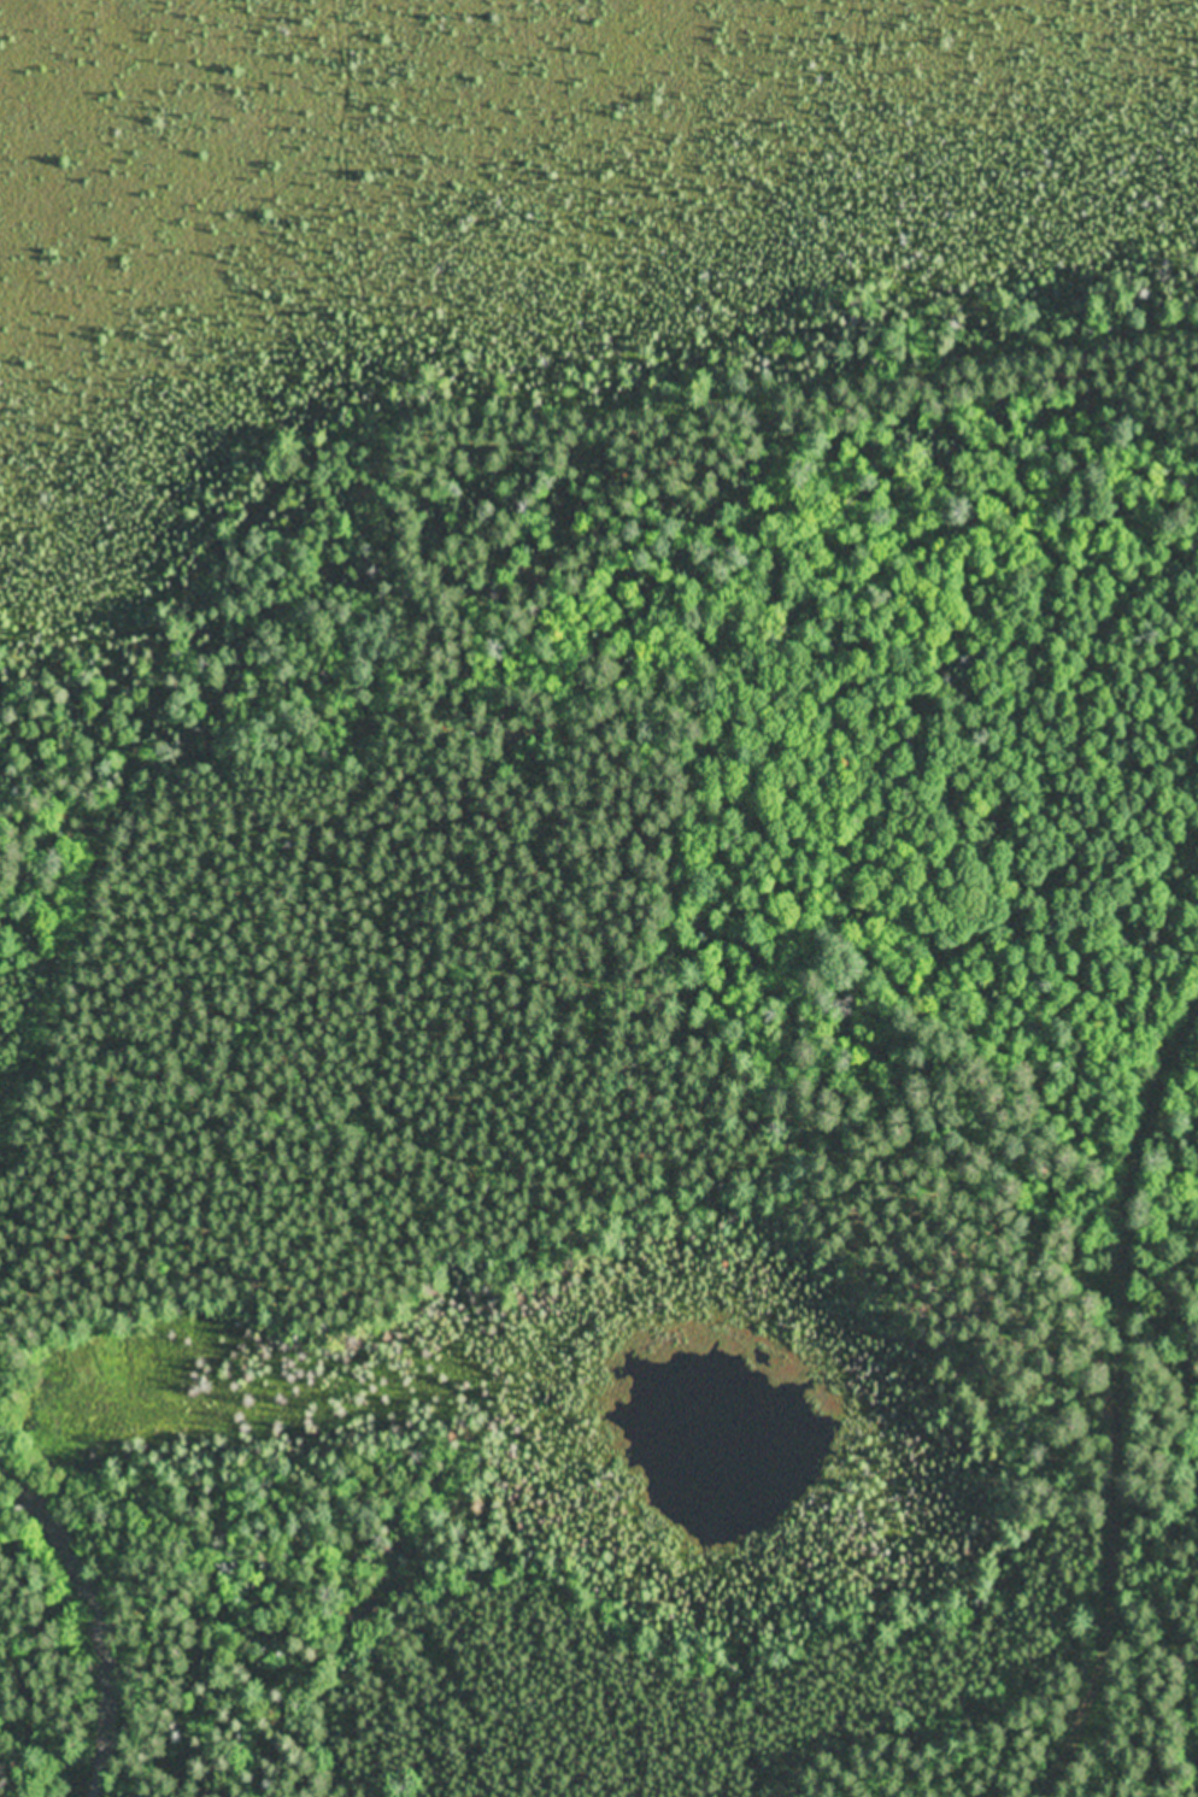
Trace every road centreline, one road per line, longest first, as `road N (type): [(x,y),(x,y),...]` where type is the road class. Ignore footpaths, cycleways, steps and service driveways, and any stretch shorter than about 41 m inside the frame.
road 1 (residential): [(106,1796),(121,1658),(111,1615),(90,1560),(29,1473),(0,1453)]

